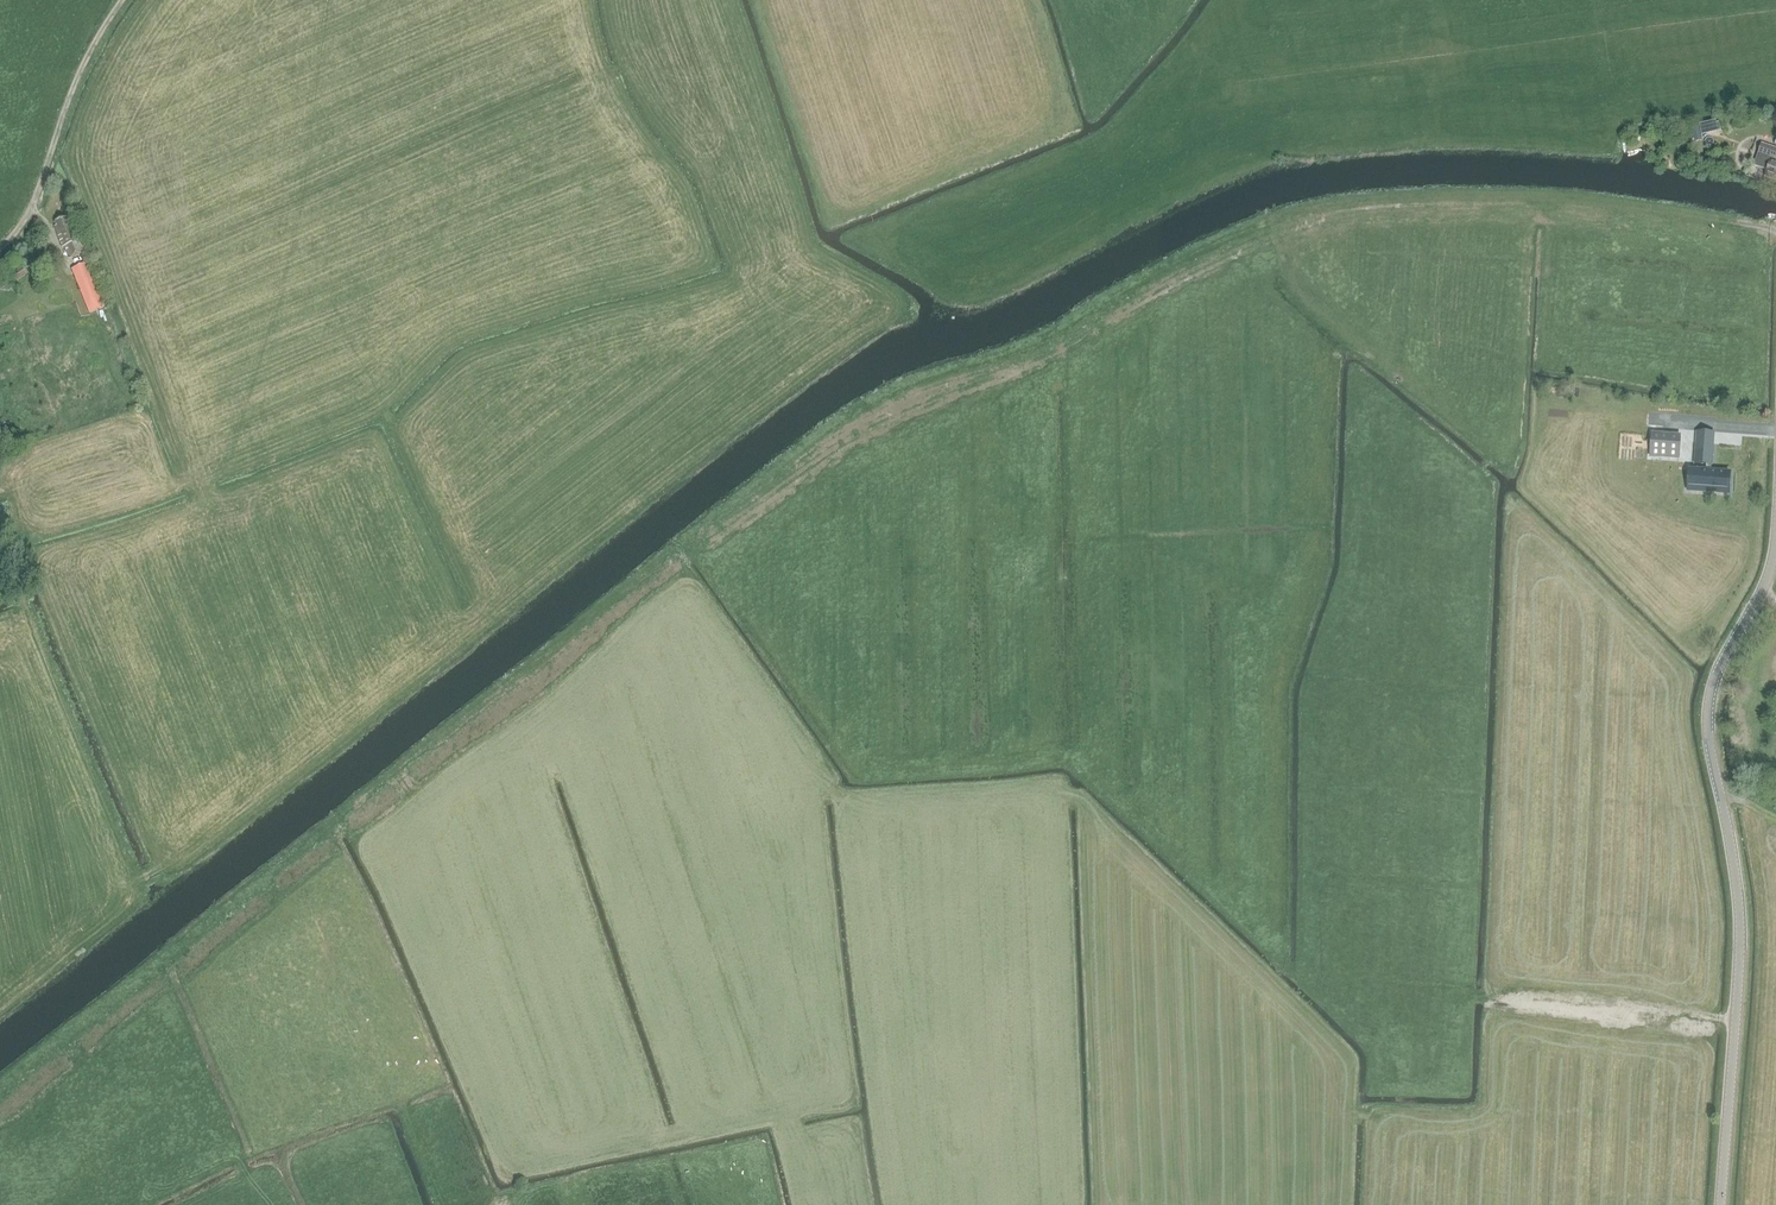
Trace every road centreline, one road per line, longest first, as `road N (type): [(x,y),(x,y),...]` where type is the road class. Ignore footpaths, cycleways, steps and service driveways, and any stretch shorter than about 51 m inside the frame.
road 1 (secondary): [(1722,1204),(1740,928),(1709,736),(1709,692),(1775,542)]
road 2 (unclassified): [(0,248),(30,212),(81,70),(121,0)]

